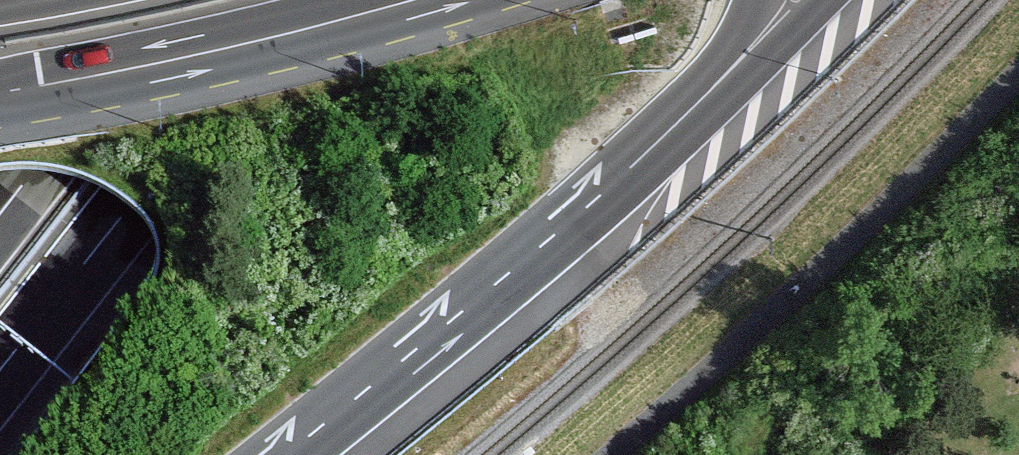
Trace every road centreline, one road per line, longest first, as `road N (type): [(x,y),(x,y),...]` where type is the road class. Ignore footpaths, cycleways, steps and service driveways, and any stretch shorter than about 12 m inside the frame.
road 1 (motorway): [(294,454),(612,187),(709,94)]
road 2 (motorway): [(0,370),(293,0)]
road 3 (primary): [(0,94),(412,0)]
road 4 (motorway): [(167,0),(0,213)]
road 5 (motorway): [(709,94),(825,0)]

